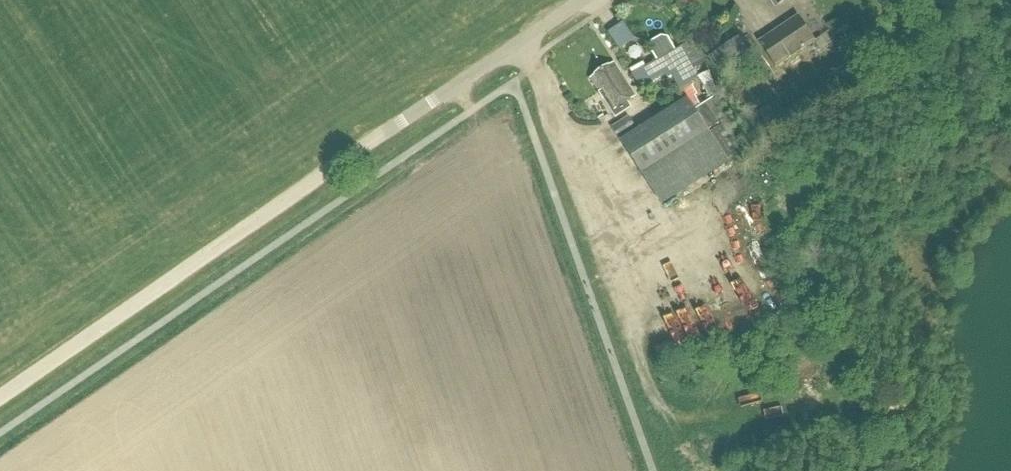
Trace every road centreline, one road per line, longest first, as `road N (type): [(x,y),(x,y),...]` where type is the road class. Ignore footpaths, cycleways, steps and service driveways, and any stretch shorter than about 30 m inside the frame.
road 1 (track): [(0,398),(584,0)]
road 2 (track): [(724,415),(650,407),(521,44)]

